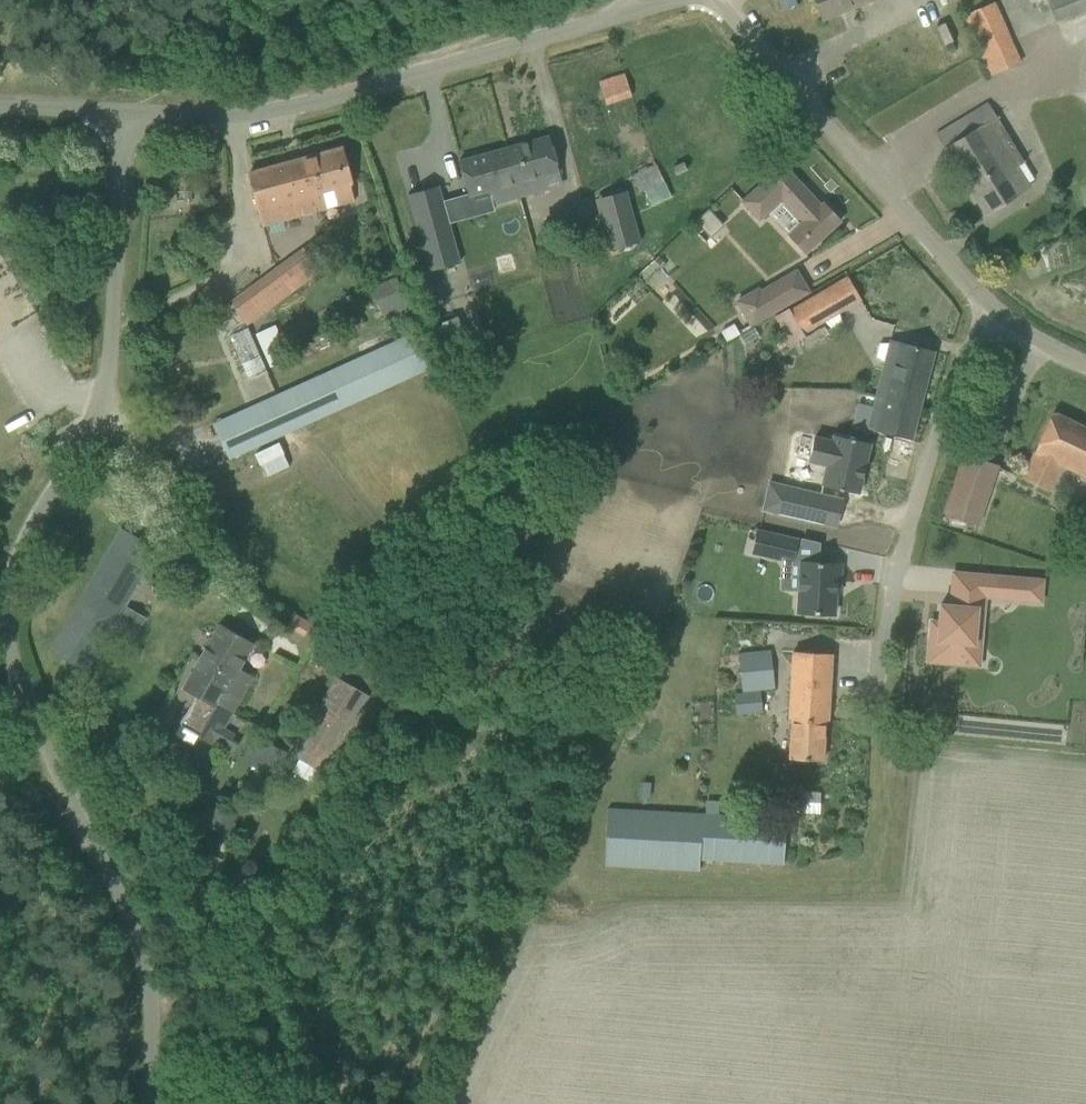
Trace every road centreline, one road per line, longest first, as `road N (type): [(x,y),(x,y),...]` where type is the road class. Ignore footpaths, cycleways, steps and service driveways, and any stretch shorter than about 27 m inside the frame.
road 1 (unclassified): [(146,1103),(147,976),(132,928),(23,711),(6,650),(2,571),(101,408),(113,356),(124,111)]
road 2 (unclassified): [(1085,364),(985,307),(716,0)]
road 3 (unclassified): [(124,111),(276,111),(618,17)]
road 4 (unclassified): [(0,105),(124,111)]

